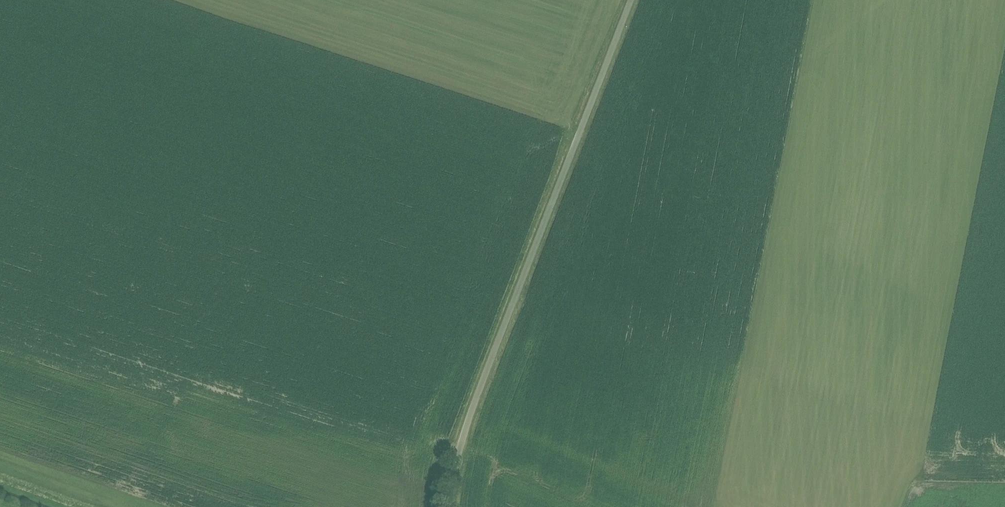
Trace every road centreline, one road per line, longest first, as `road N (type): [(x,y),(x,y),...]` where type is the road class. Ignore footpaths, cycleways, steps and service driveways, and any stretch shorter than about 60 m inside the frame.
road 1 (unclassified): [(450,506),(462,430),(630,0)]

